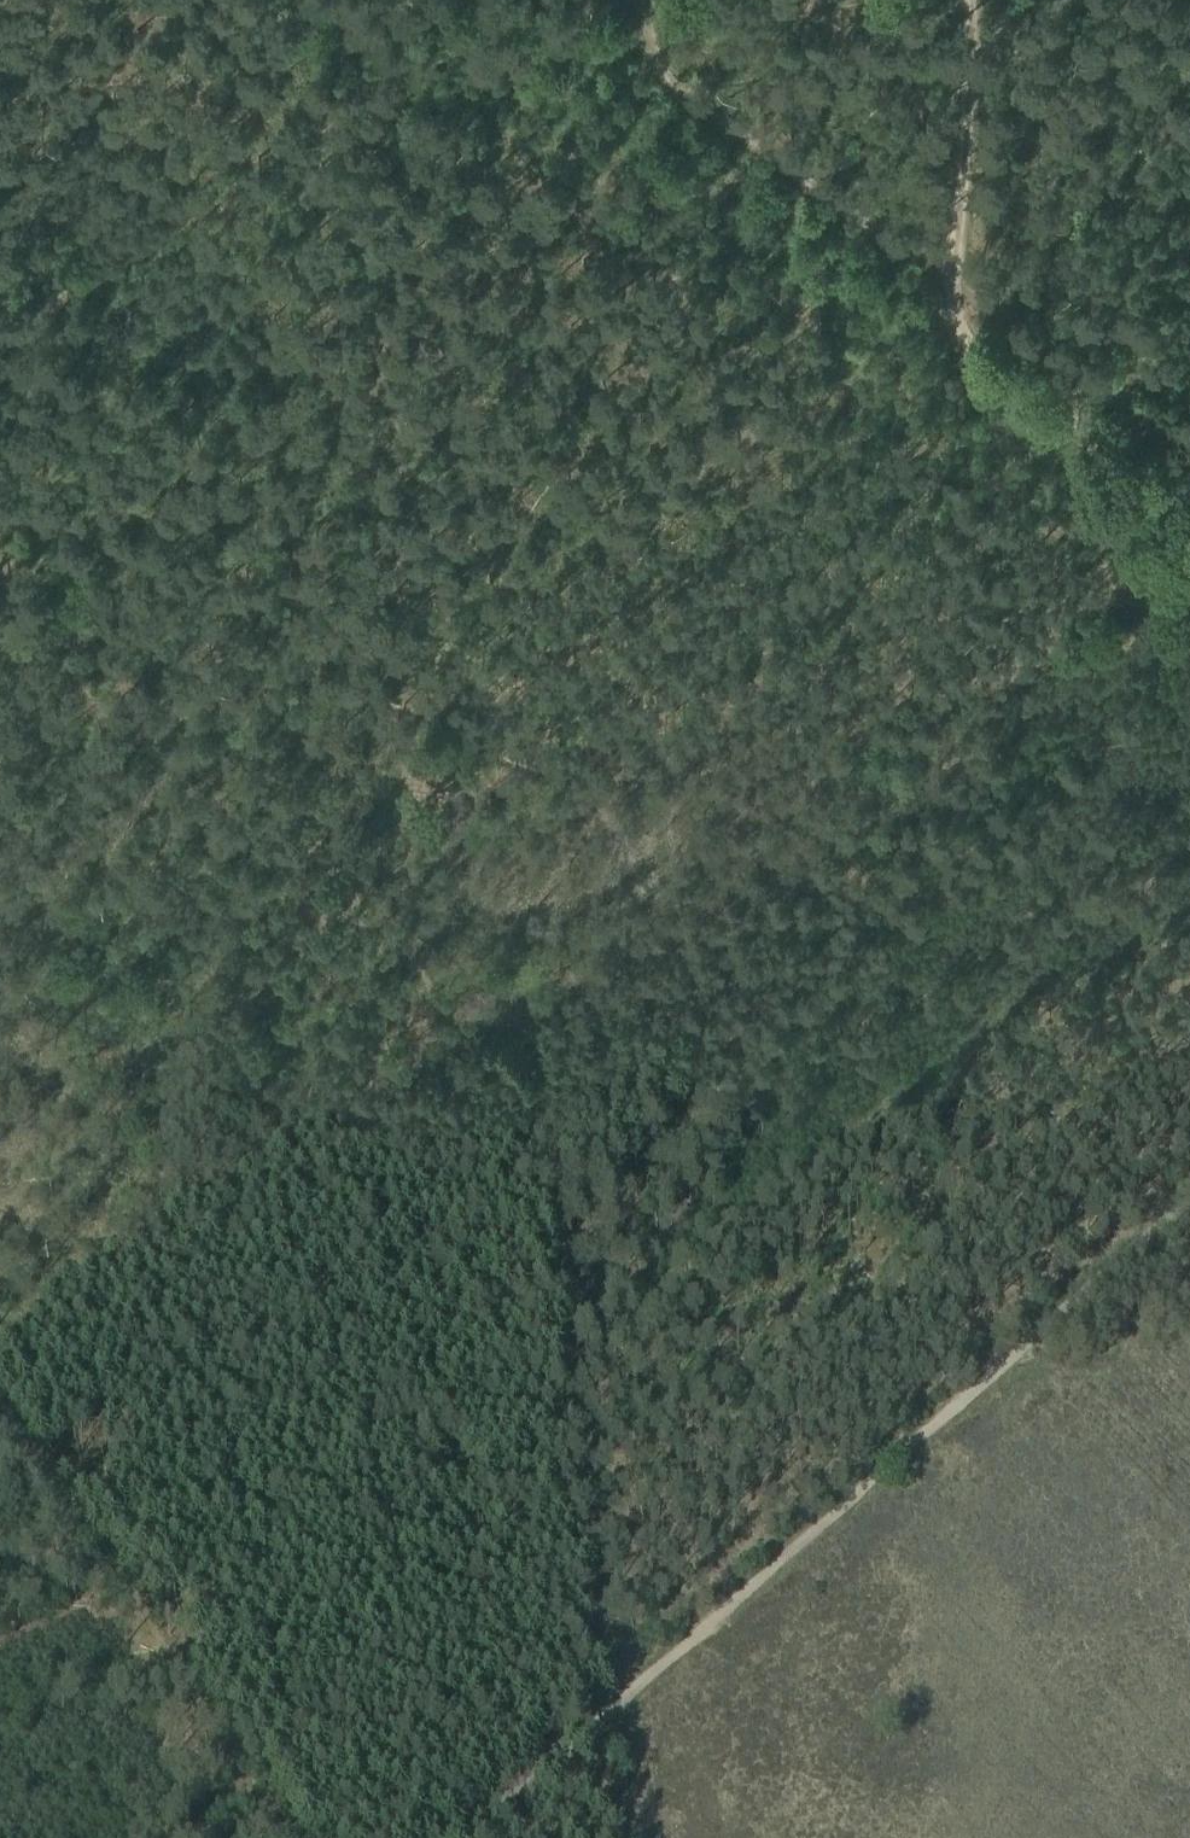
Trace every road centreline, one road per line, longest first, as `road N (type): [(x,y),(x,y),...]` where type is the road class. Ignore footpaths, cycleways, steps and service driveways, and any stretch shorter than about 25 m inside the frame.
road 1 (track): [(852,0),(740,14),(580,56),(514,1),(0,338)]
road 2 (track): [(1189,509),(962,343),(945,277),(959,0)]

